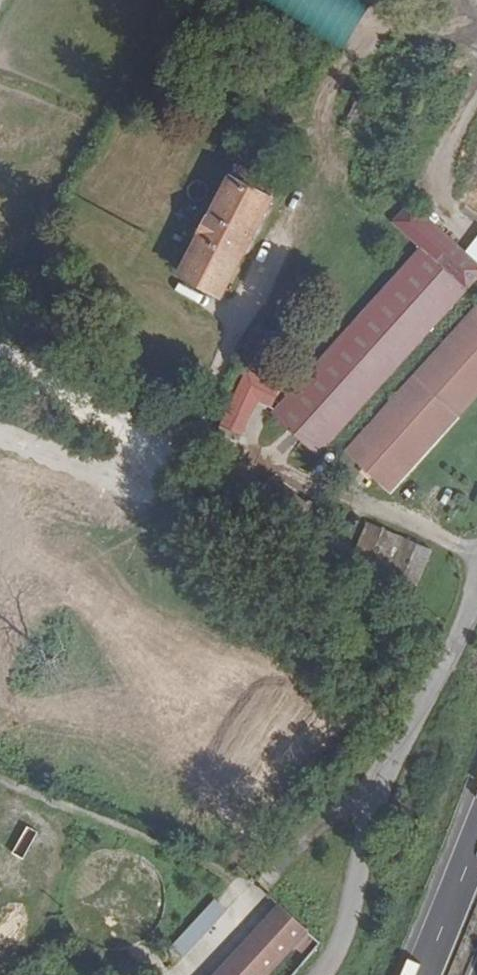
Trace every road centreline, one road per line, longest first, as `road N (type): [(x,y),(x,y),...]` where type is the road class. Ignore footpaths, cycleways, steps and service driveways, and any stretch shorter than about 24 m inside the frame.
road 1 (track): [(0,354),(476,561)]
road 2 (unclassified): [(476,580),(364,823),(345,931),(322,974)]
road 3 (trunk): [(476,838),(423,974)]

